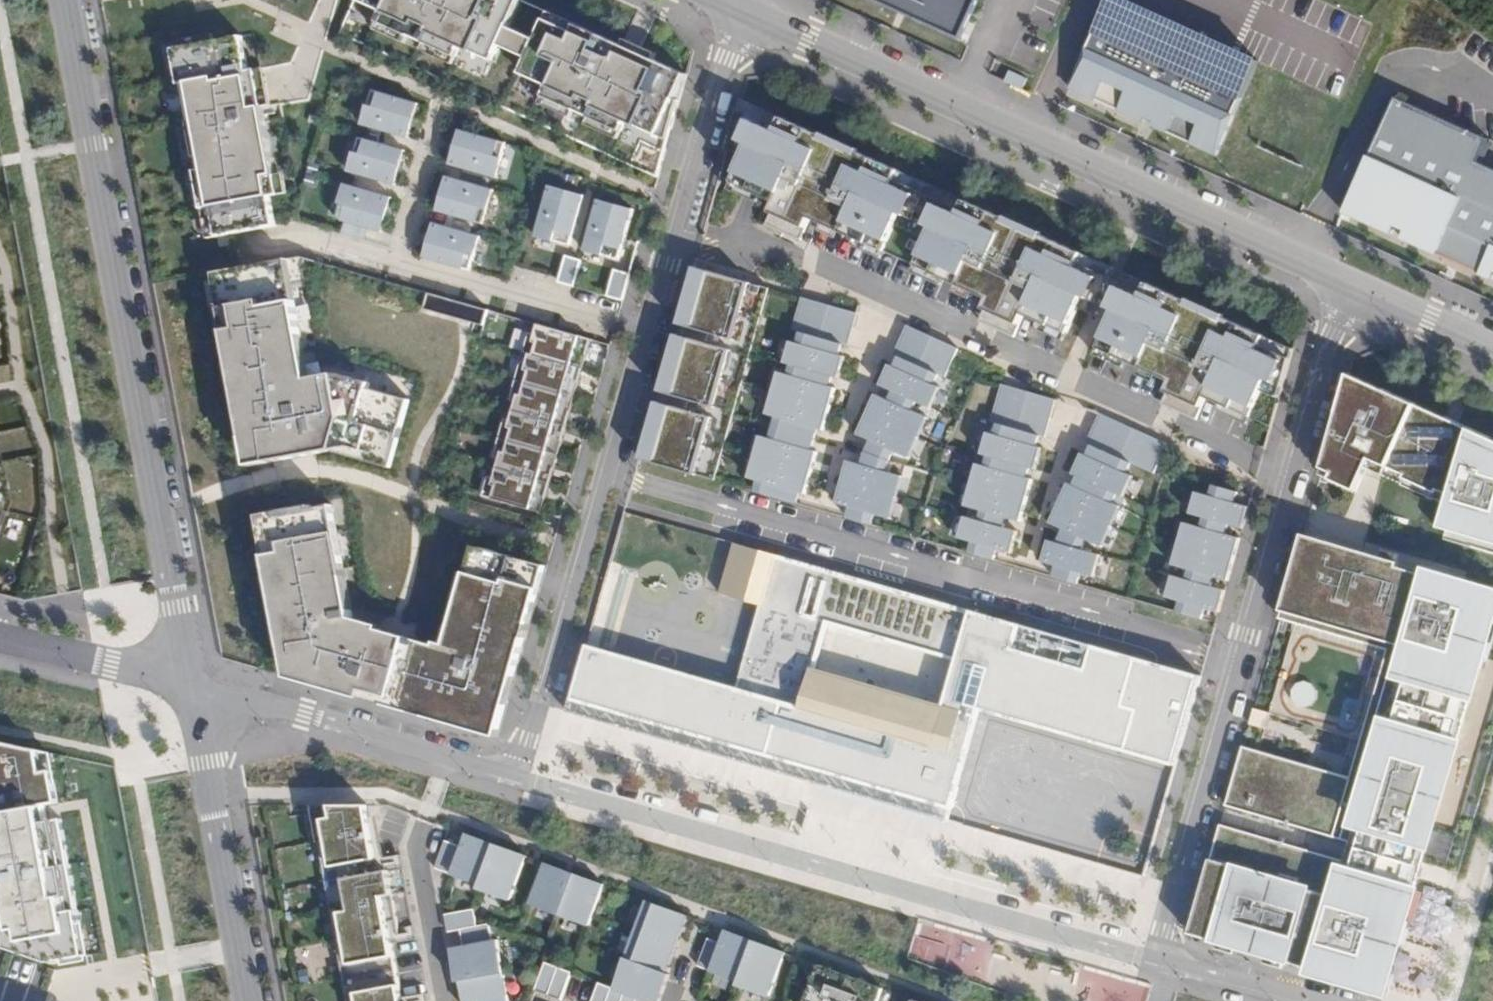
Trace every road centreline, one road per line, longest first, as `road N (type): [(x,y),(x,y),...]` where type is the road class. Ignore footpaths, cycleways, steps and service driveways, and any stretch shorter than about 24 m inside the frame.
road 1 (residential): [(738,10),(515,779)]
road 2 (residential): [(1156,959),(1289,476),(1332,336),(1356,288)]
road 3 (residential): [(67,0),(194,688)]
road 4 (residential): [(1356,288),(738,10)]
road 5 (residential): [(1156,959),(515,779)]
road 6 (residential): [(515,779),(194,688)]
road 7 (residential): [(194,688),(250,1000)]
road 8 (residential): [(194,688),(0,638)]
road 9 (residential): [(1309,1000),(1156,959)]
road 10 (residential): [(1492,350),(1356,288)]

